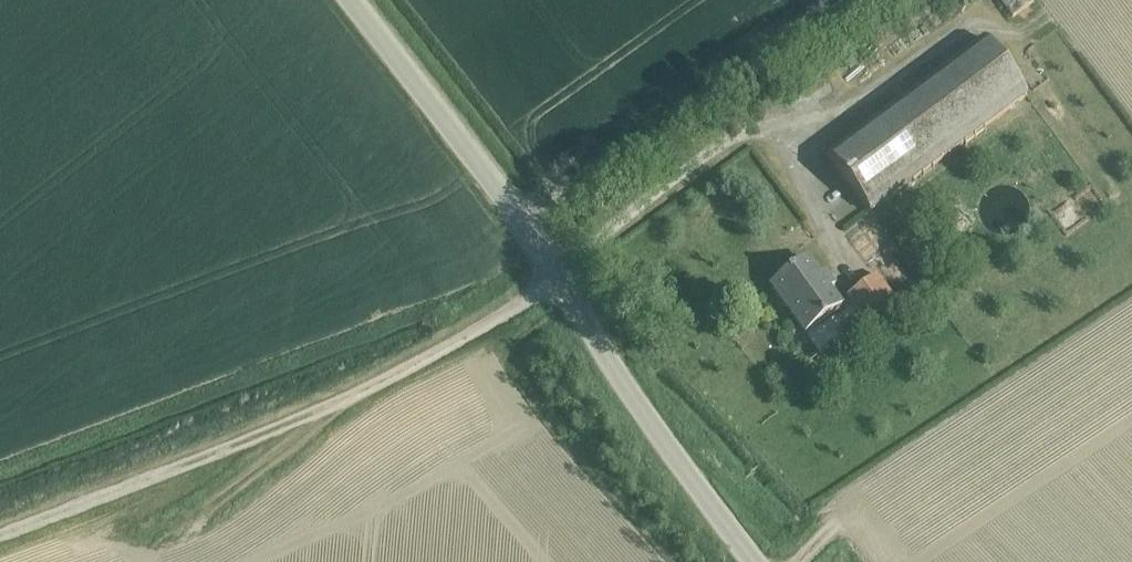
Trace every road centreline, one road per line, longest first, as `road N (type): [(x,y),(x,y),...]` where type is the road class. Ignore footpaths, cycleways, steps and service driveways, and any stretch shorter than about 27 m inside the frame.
road 1 (tertiary): [(755,561),(611,365),(507,201),(351,0)]
road 2 (track): [(557,278),(352,398),(0,536)]
road 3 (track): [(336,405),(318,427),(188,523)]

